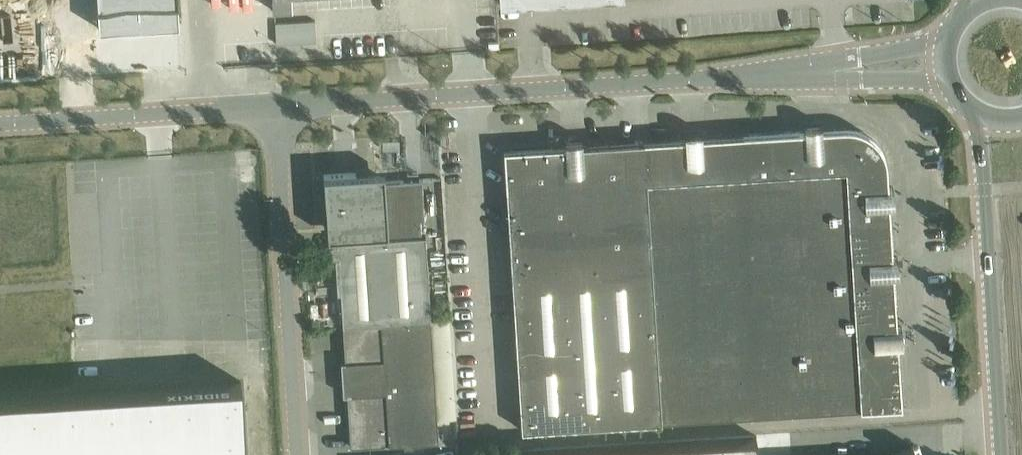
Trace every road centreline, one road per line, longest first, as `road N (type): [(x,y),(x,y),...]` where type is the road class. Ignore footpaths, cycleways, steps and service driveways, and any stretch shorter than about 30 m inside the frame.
road 1 (unclassified): [(830,69),(284,109)]
road 2 (unclassified): [(300,454),(284,109)]
road 3 (secondary): [(978,110),(1000,454)]
road 4 (unclassified): [(284,109),(0,127)]
road 5 (unclassified): [(830,69),(954,88)]
road 6 (unclassified): [(946,40),(830,69)]

